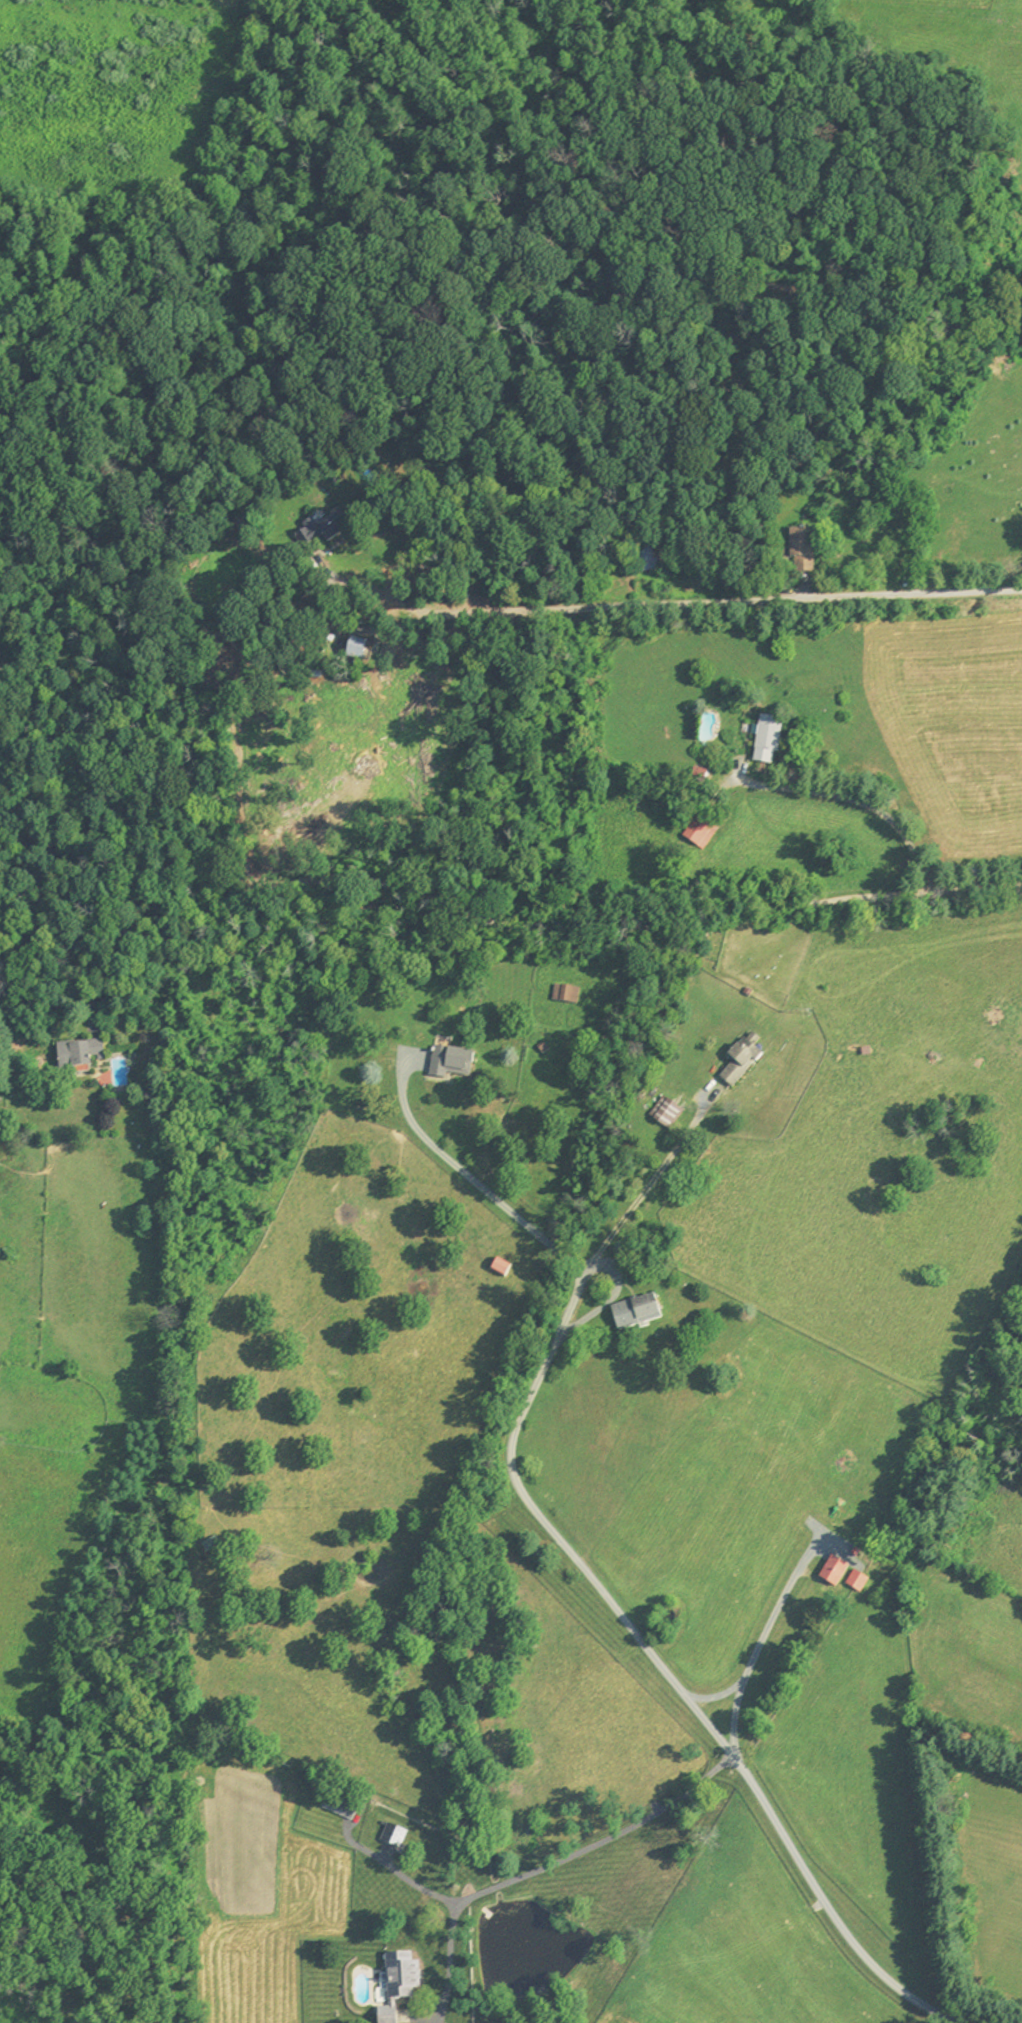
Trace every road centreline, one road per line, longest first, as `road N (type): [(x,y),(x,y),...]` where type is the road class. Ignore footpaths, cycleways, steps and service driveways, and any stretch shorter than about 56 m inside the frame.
road 1 (residential): [(1021,891),(528,931),(393,890),(329,884),(0,966)]
road 2 (residential): [(950,2022),(876,1973),(826,1919),(716,1740),(529,1501),(509,1449)]

